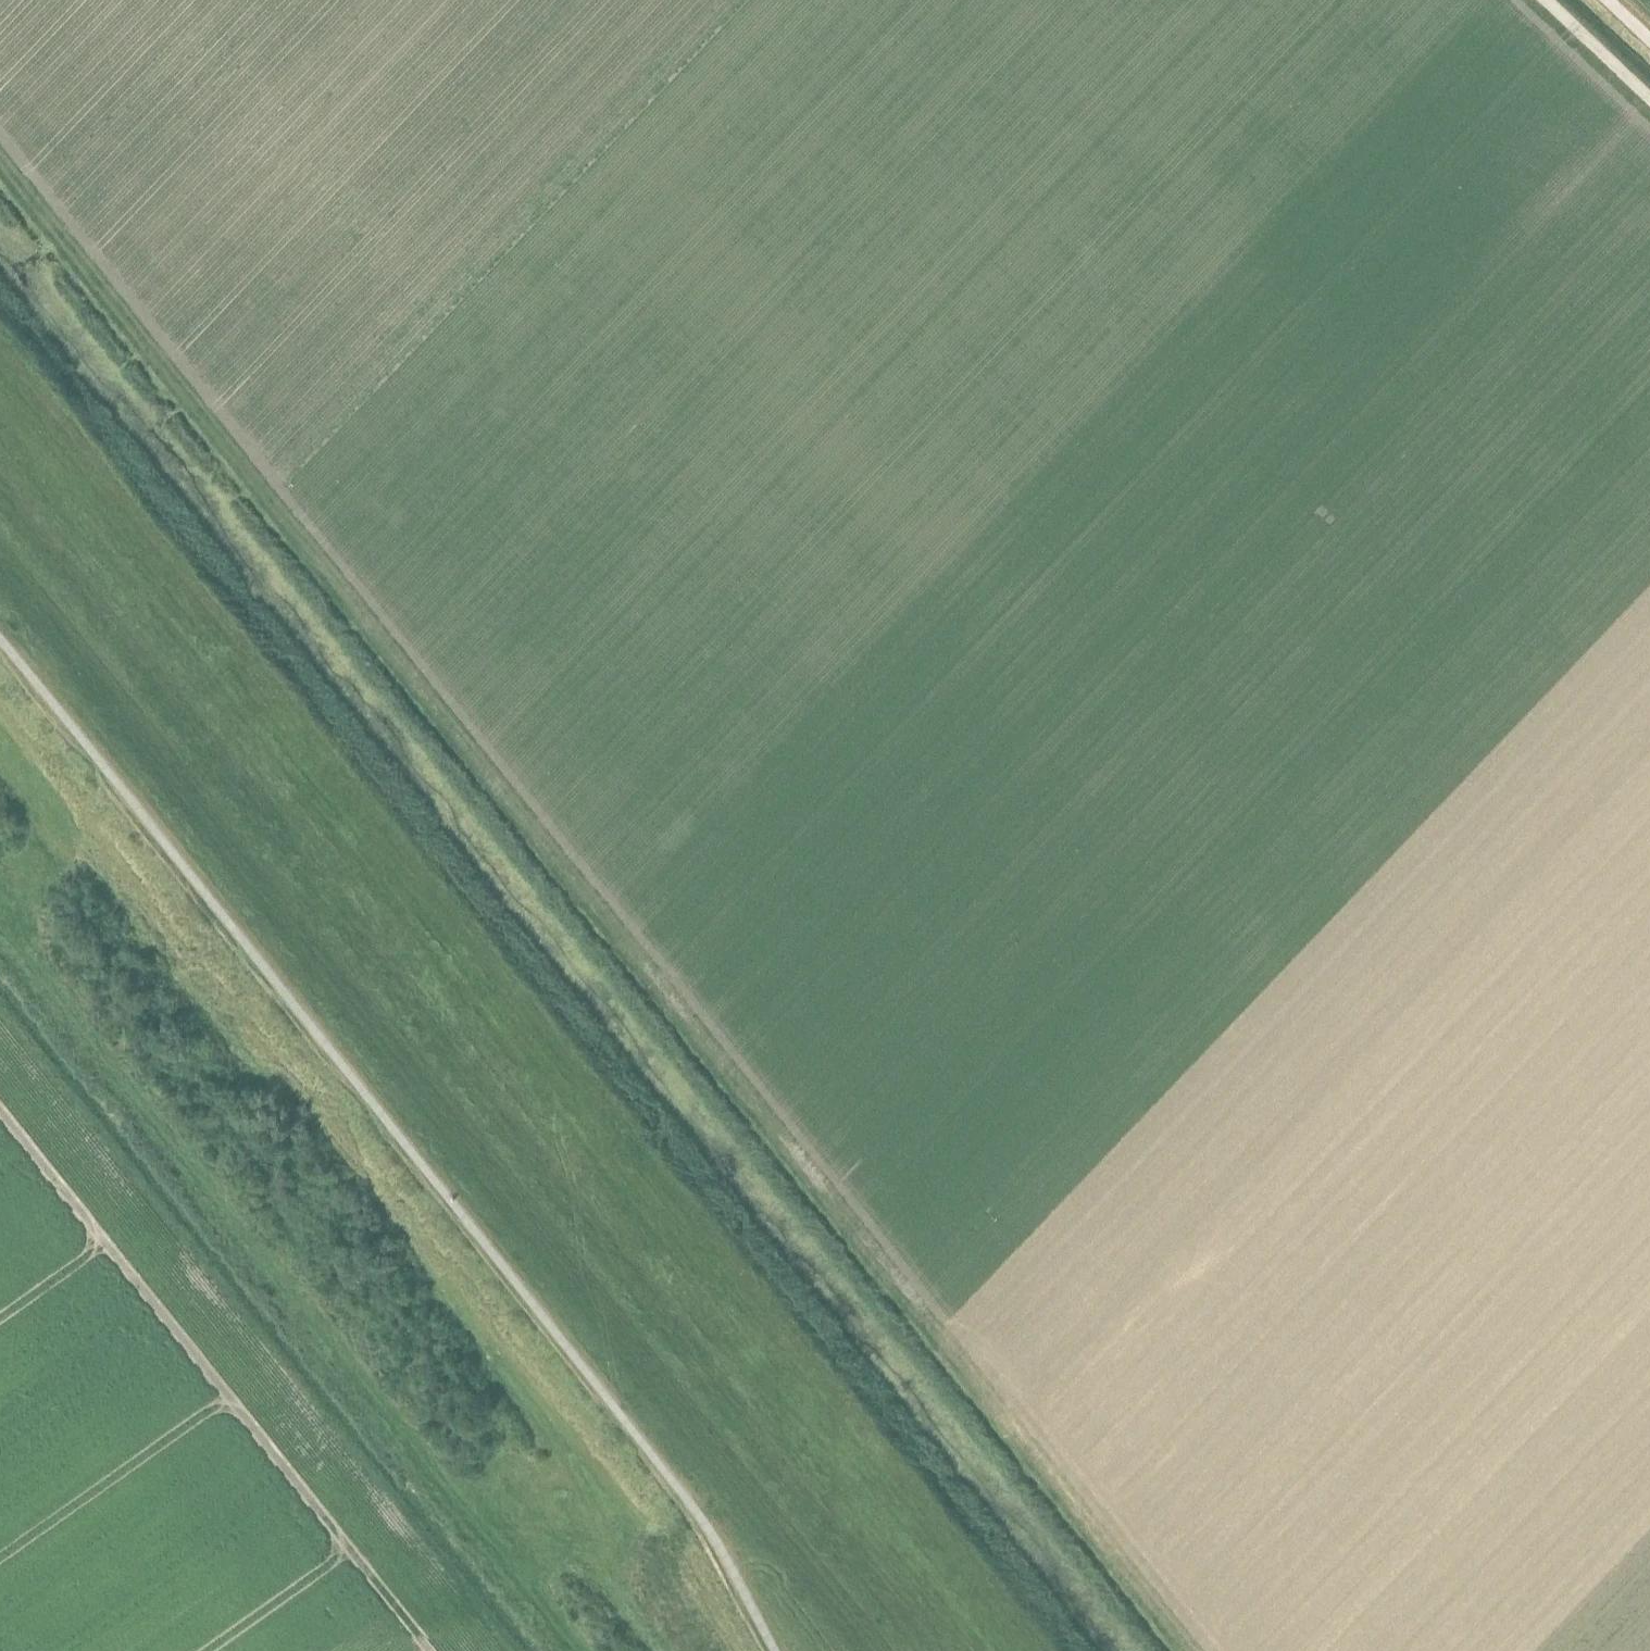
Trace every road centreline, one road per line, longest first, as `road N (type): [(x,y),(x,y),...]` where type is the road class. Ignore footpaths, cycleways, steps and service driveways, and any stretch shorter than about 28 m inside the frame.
road 1 (track): [(1649,96),(1549,0)]

